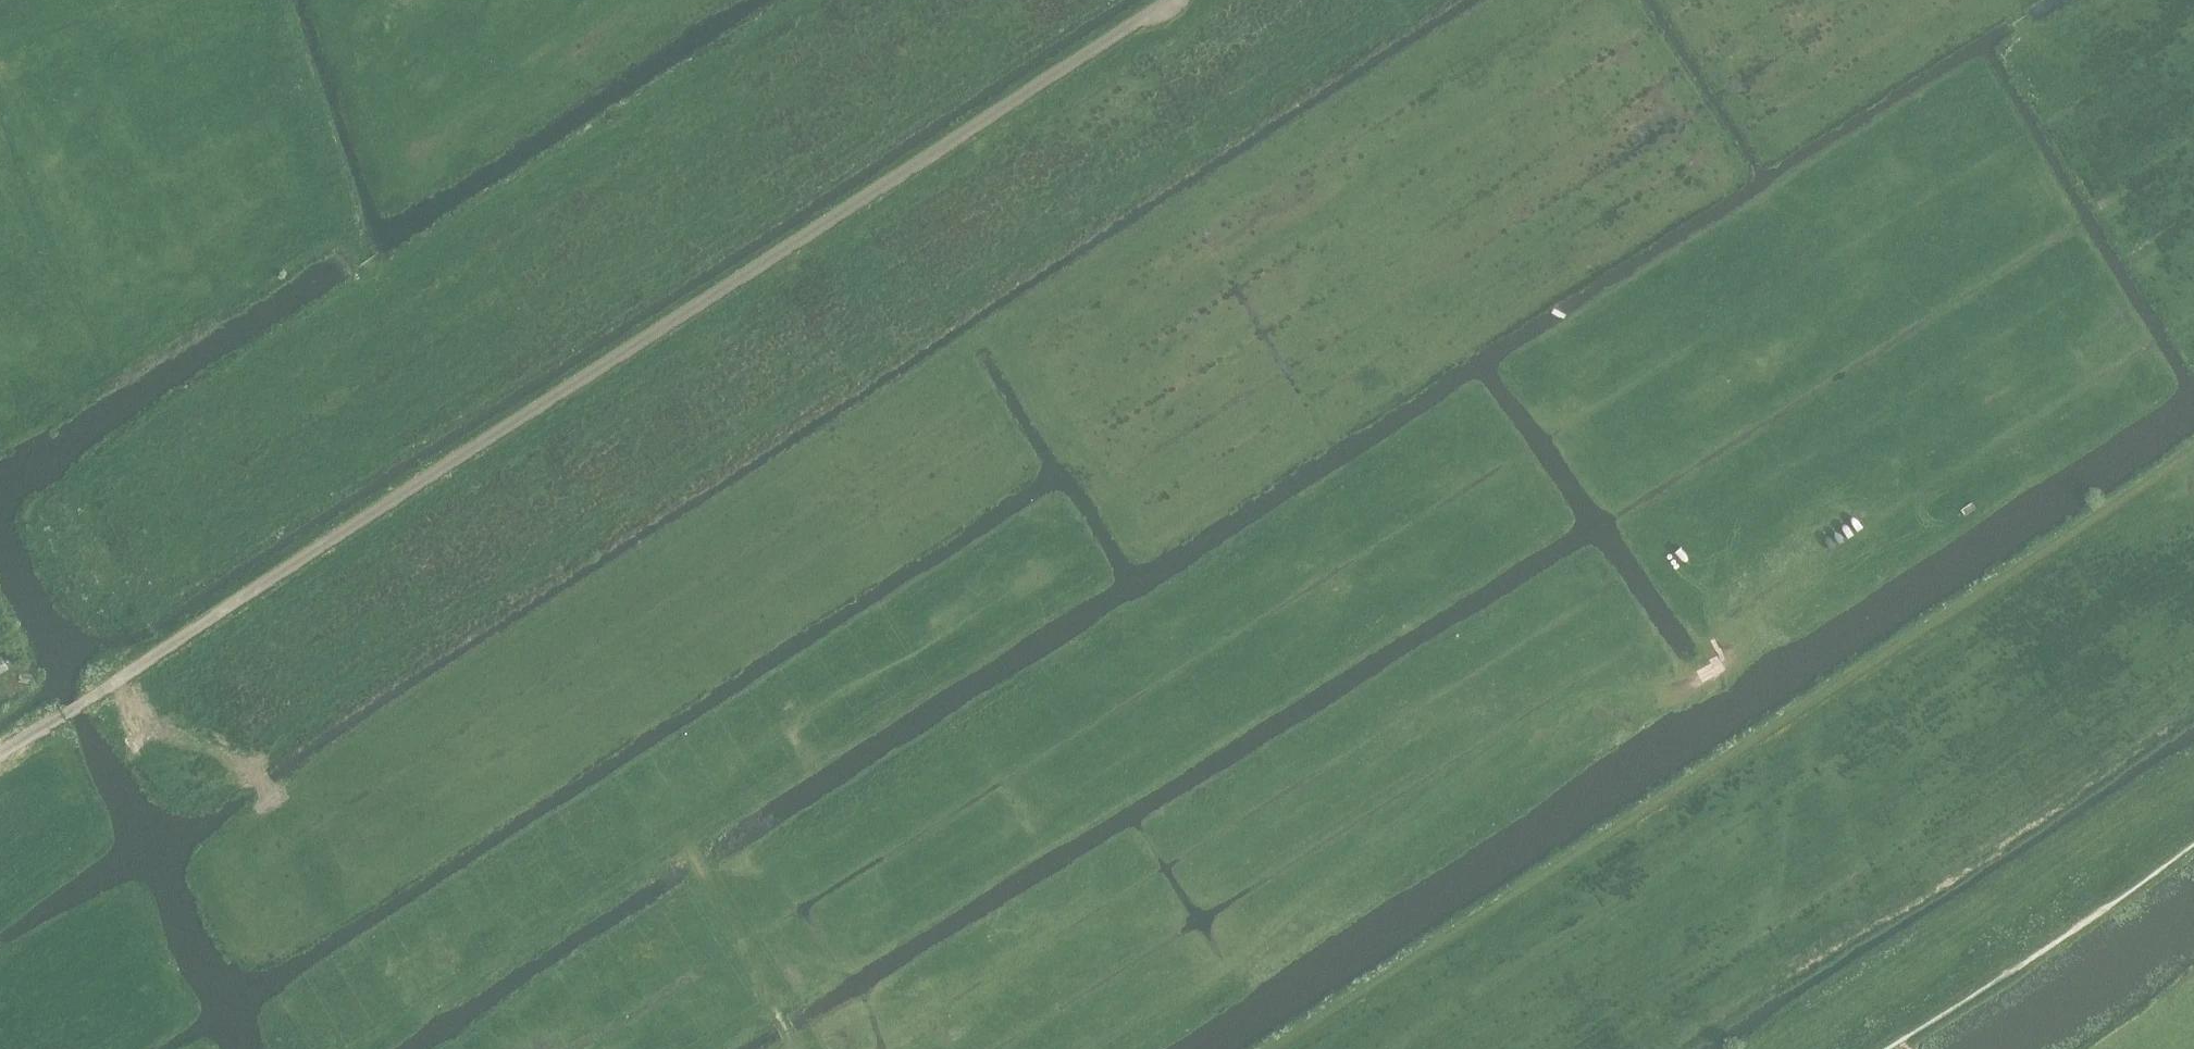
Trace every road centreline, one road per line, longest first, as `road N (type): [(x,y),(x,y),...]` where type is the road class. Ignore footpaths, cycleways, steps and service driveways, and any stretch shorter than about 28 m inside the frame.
road 1 (track): [(0,751),(79,707),(1169,0)]
road 2 (track): [(2193,454),(1283,1048)]

